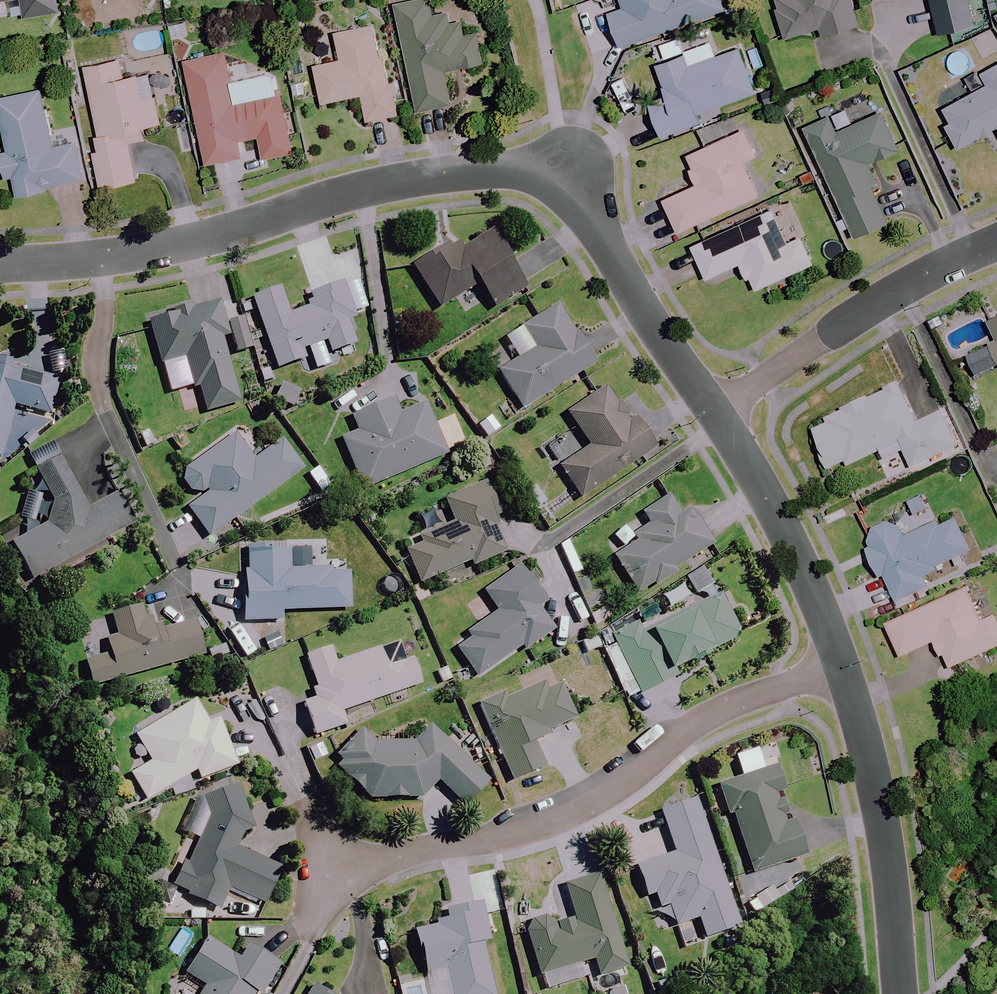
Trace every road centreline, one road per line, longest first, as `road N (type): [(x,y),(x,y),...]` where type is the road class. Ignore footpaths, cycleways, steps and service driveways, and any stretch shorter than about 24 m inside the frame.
road 1 (residential): [(715,415),(619,268),(574,171),(442,175),(182,245),(103,256)]
road 2 (residential): [(327,872),(481,836),(608,789),(699,723),(842,662)]
road 3 (residential): [(909,993),(899,820),(842,662)]
road 4 (residential): [(715,415),(847,320),(996,241)]
road 5 (residential): [(182,568),(105,406),(103,256)]
road 6 (residential): [(842,662),(781,523),(715,415)]

